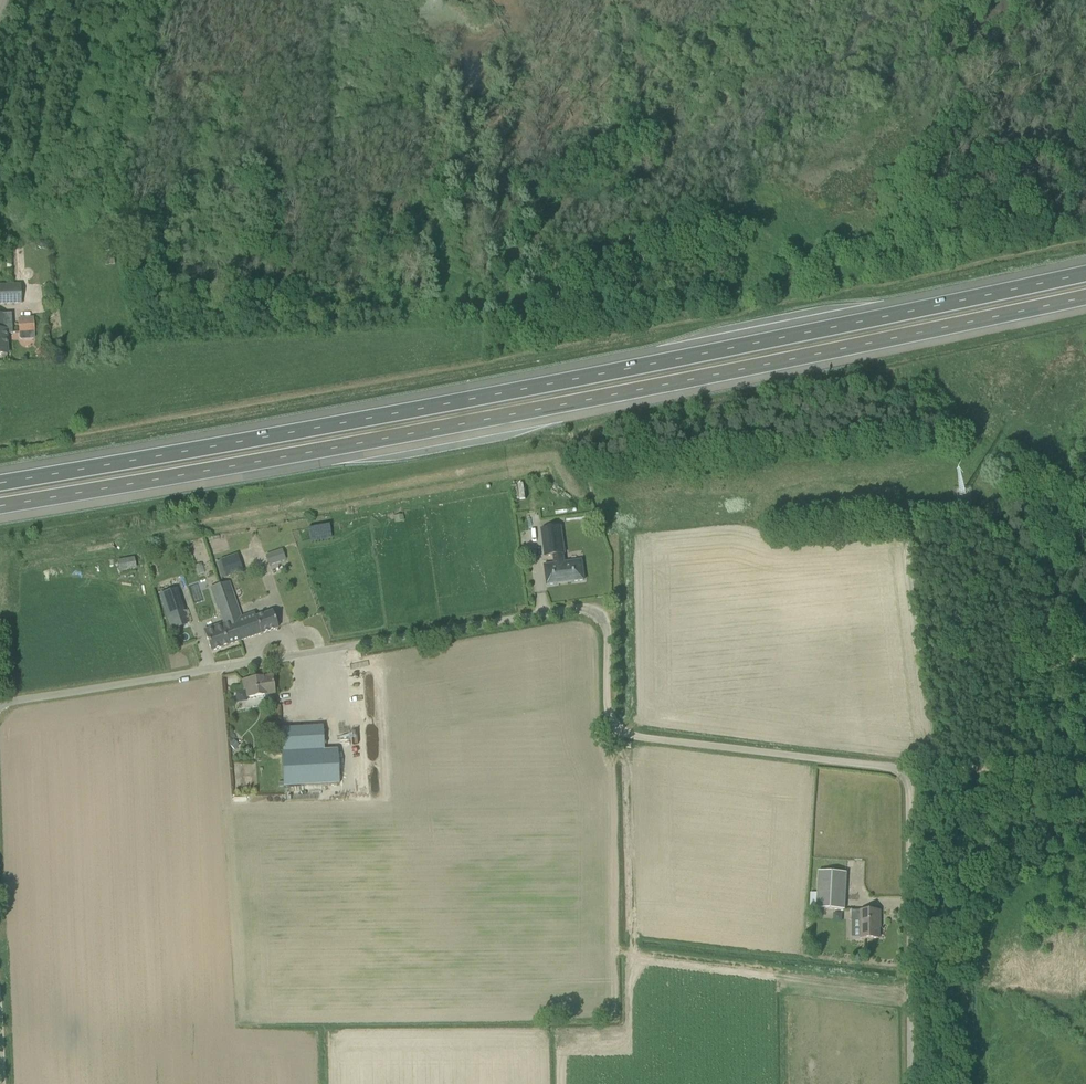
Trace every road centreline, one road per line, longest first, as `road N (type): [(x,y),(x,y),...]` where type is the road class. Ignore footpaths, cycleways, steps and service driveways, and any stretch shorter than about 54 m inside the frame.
road 1 (unclassified): [(914,1083),(907,774),(621,733),(608,713),(606,625),(595,610),(0,706)]
road 2 (motorway): [(1085,272),(499,395),(0,484)]
road 3 (motorway): [(0,506),(776,363),(1085,295)]
road 4 (track): [(1085,242),(410,379),(0,445)]
road 5 (track): [(1085,765),(907,774)]
road 6 (track): [(1085,617),(976,489)]

